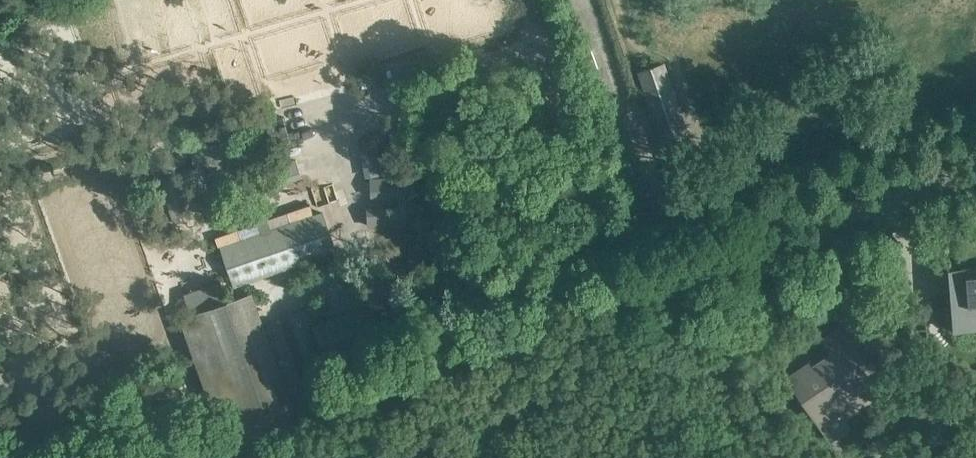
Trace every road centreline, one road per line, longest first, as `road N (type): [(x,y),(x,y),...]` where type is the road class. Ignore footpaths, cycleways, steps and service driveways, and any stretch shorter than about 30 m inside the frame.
road 1 (residential): [(623,269),(670,272),(975,166)]
road 2 (unclassified): [(623,269),(603,251),(543,58)]

